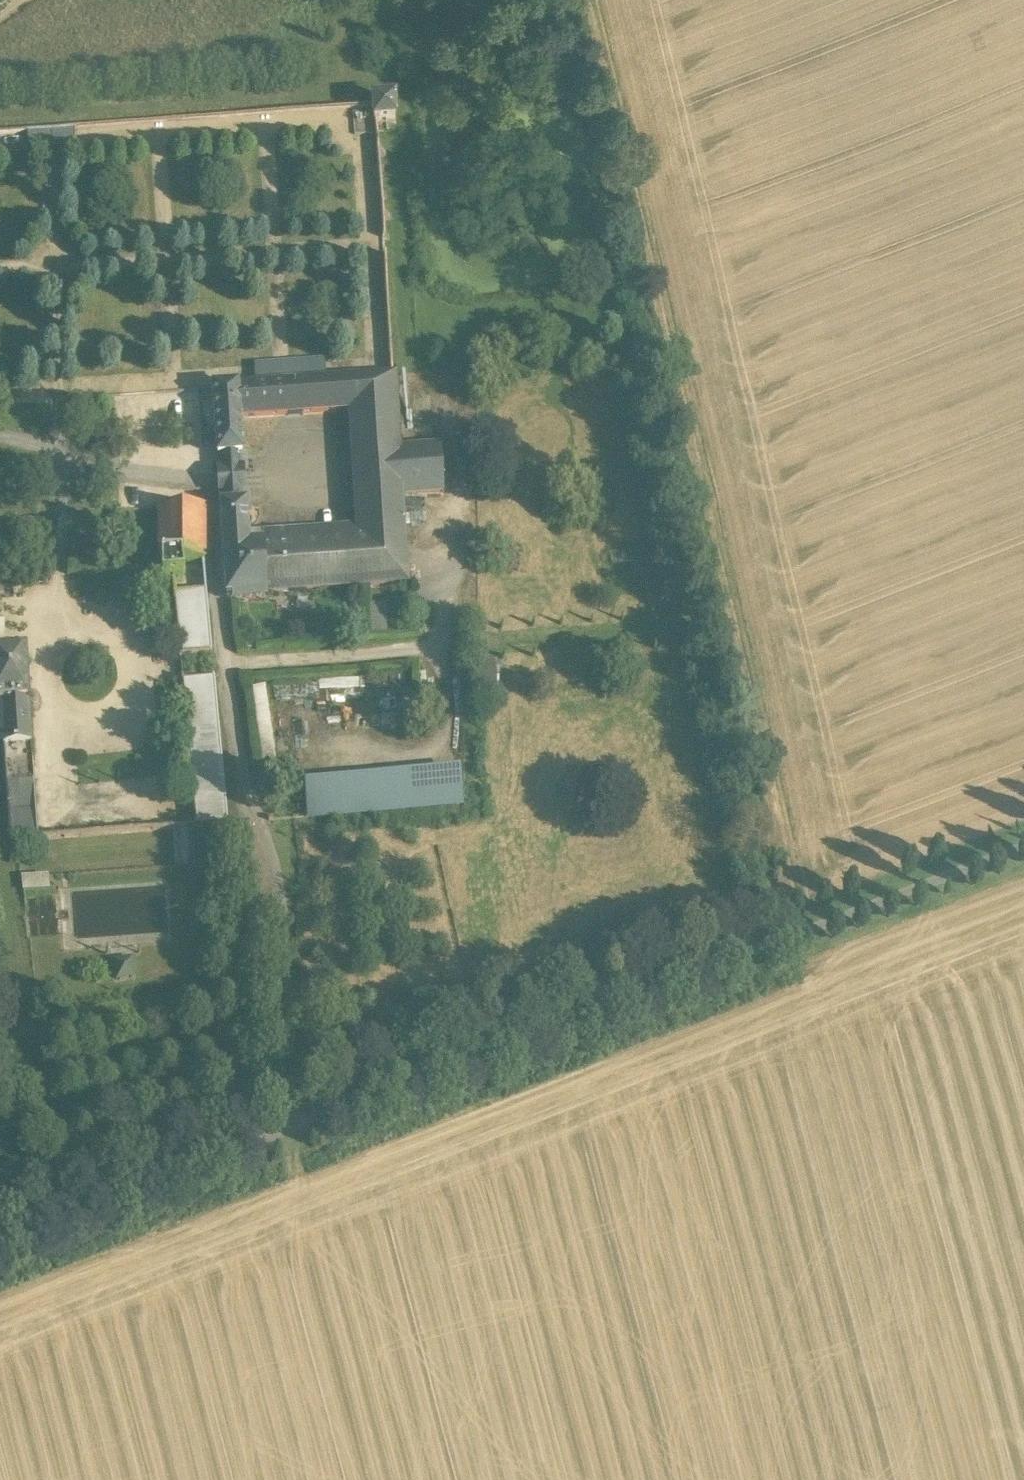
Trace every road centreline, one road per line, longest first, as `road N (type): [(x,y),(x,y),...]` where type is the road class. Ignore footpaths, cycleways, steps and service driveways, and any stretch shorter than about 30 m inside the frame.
road 1 (track): [(0,1240),(294,1125)]

